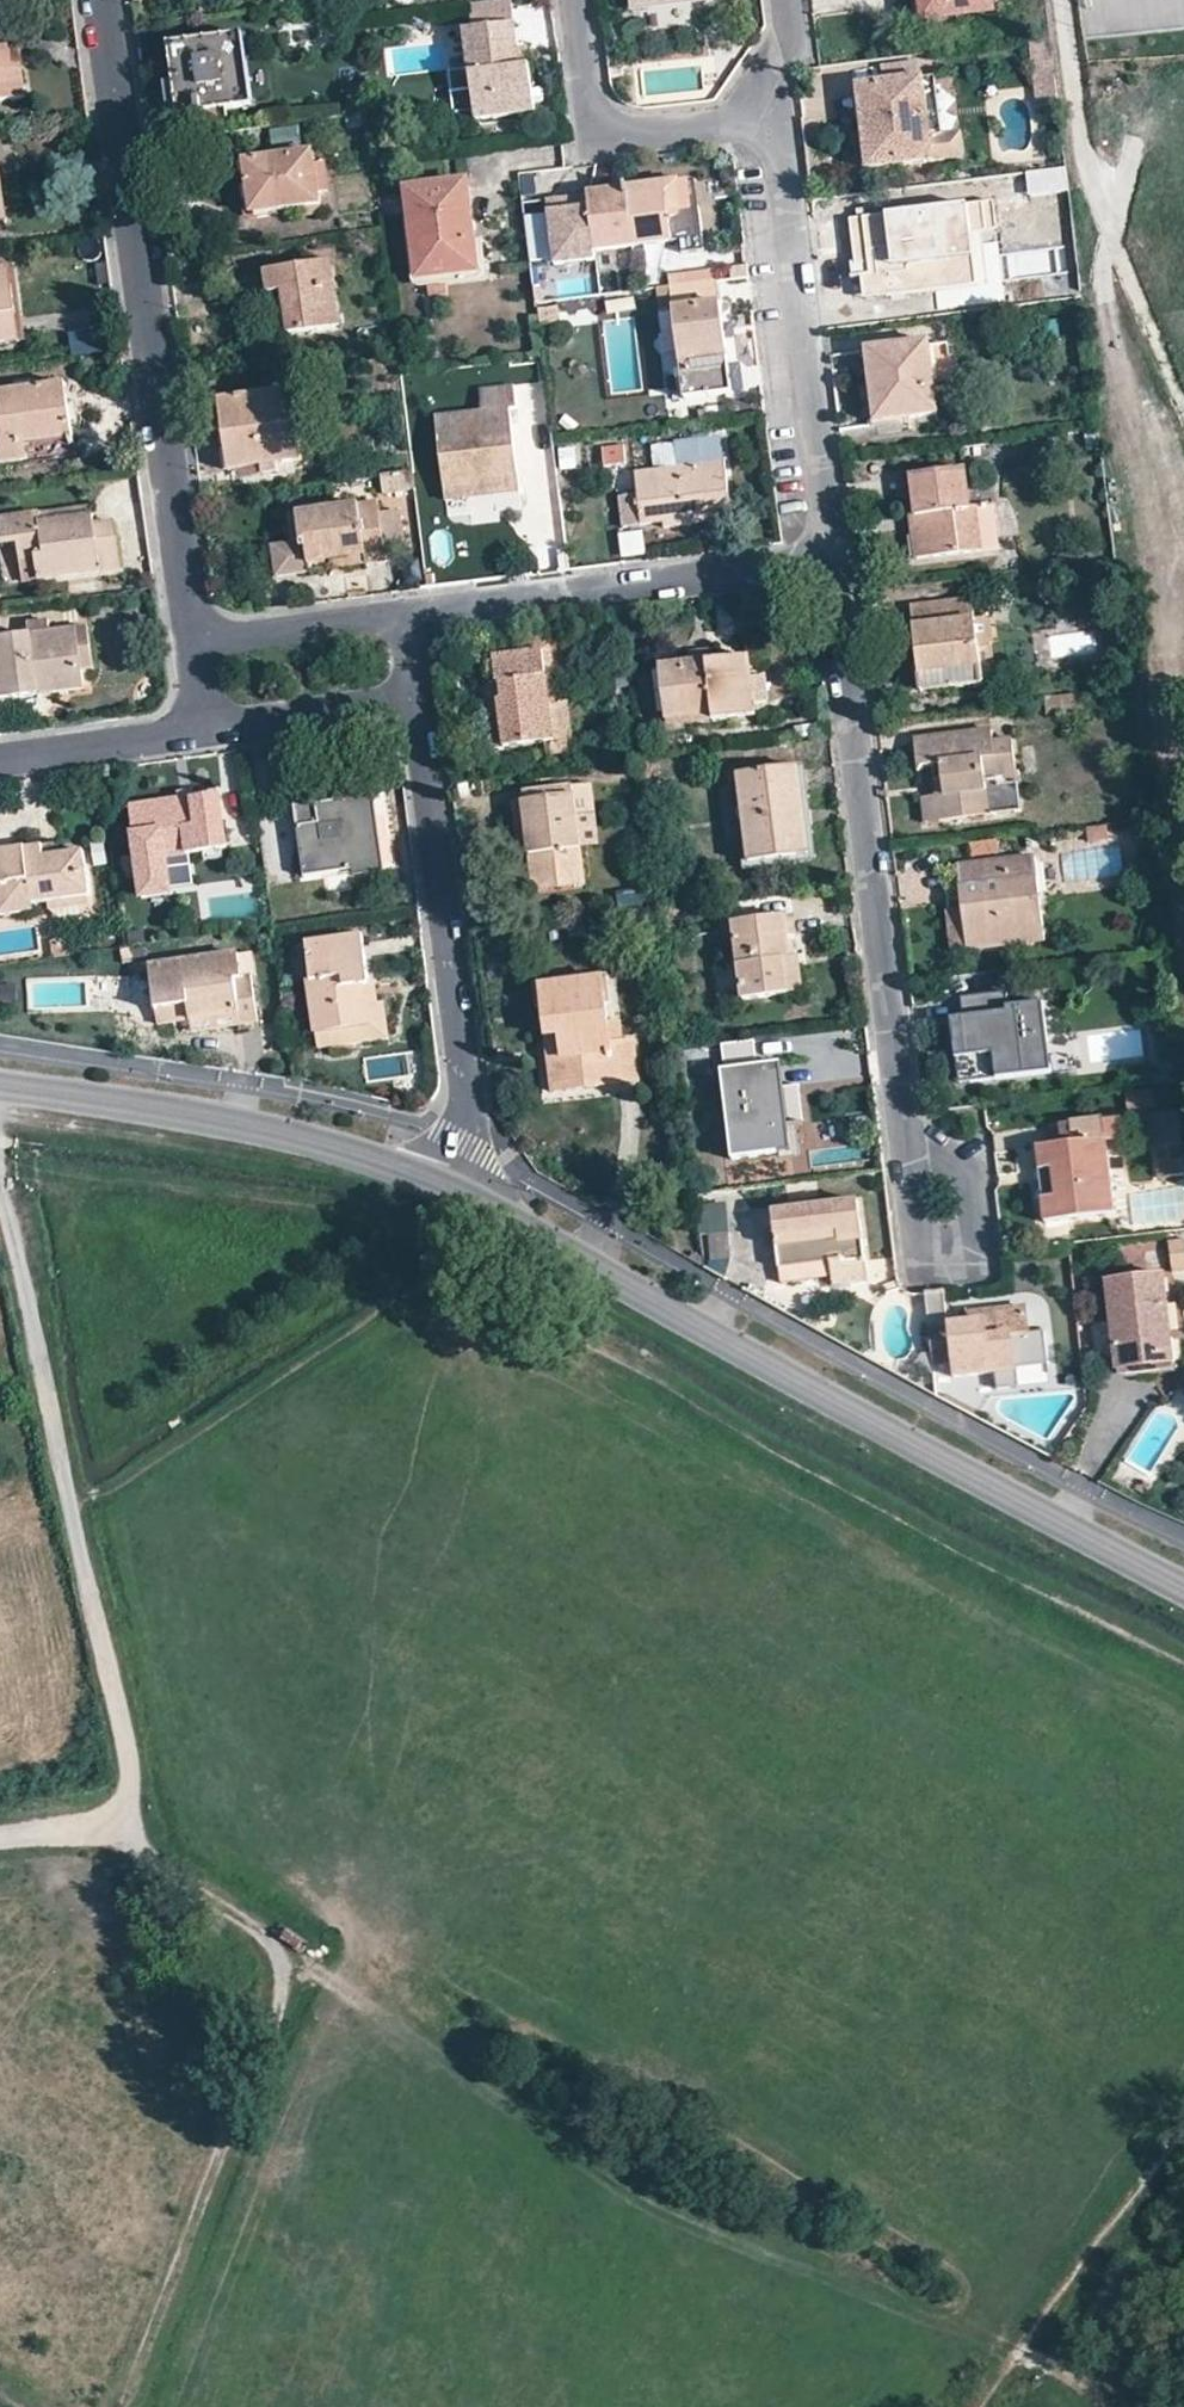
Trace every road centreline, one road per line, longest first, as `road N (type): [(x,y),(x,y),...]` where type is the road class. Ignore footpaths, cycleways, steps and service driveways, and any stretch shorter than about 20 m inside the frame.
road 1 (track): [(1018,2359),(396,1999),(277,1965)]
road 2 (tertiary): [(464,1193),(801,1383),(1183,1585)]
road 3 (track): [(118,1816),(154,1863),(258,1936),(277,1965),(280,2016),(123,2406)]
road 4 (residential): [(199,644),(108,0)]
road 5 (track): [(118,1816),(130,1784),(130,1740),(0,1185)]
road 6 (residential): [(831,569),(909,1139)]
road 7 (residential): [(416,699),(475,1152),(464,1193)]
road 8 (tertiary): [(0,1085),(392,1159),(464,1193)]
road 9 (residential): [(764,111),(831,569)]
road 10 (residential): [(409,621),(831,569)]
road 11 (track): [(983,2406),(1183,2130)]
road 12 (residential): [(764,111),(592,127),(574,0)]
road 13 (residential): [(909,1139),(925,1258),(972,1254),(963,1172)]
road 14 (residential): [(210,723),(0,754)]
road 15 (residential): [(409,621),(199,644)]
road 16 (residential): [(210,723),(416,699)]
road 17 (track): [(0,1842),(89,1831),(118,1816)]

